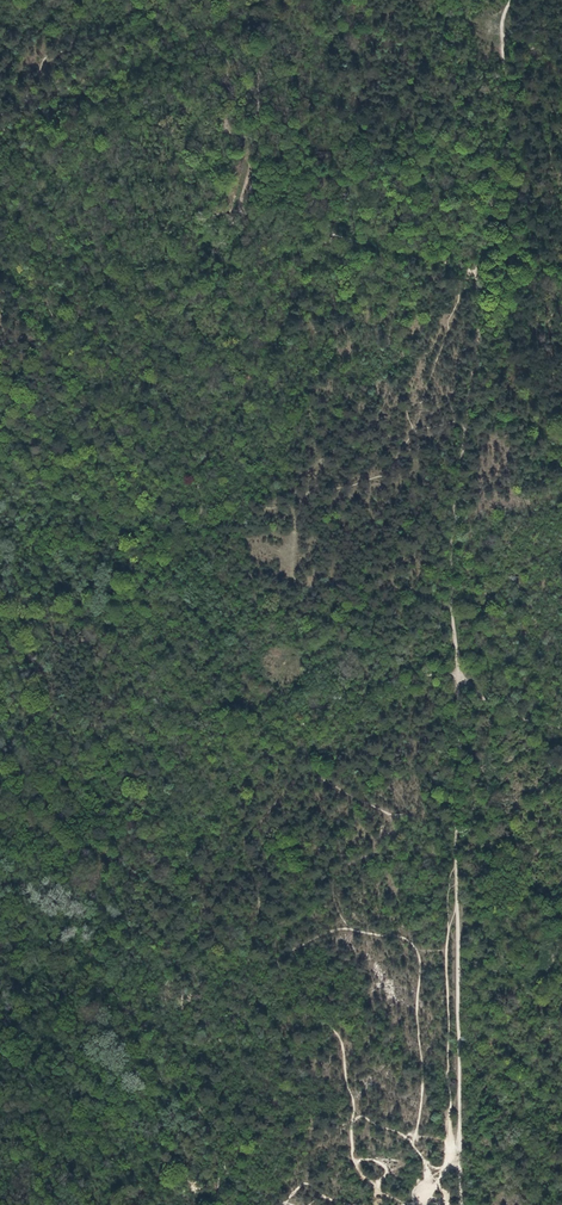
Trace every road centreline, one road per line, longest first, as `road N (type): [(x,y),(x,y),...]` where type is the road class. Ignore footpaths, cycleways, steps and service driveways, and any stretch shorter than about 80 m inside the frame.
road 1 (track): [(500,30),(515,107),(475,272),(477,341),(450,546),(458,672),(460,1204)]
road 2 (track): [(475,272),(244,211),(258,76),(229,55)]
road 3 (track): [(561,728),(490,703),(458,672)]

